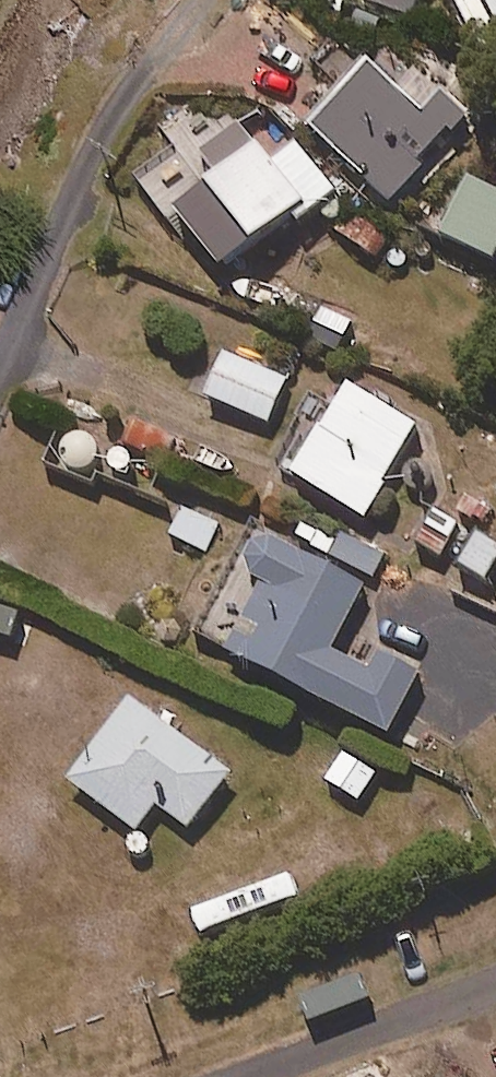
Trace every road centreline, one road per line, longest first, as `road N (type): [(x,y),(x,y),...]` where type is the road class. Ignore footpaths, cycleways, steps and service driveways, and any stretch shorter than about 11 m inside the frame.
road 1 (residential): [(0,366),(99,153),(204,0)]
road 2 (residential): [(247,1076),(495,982)]

